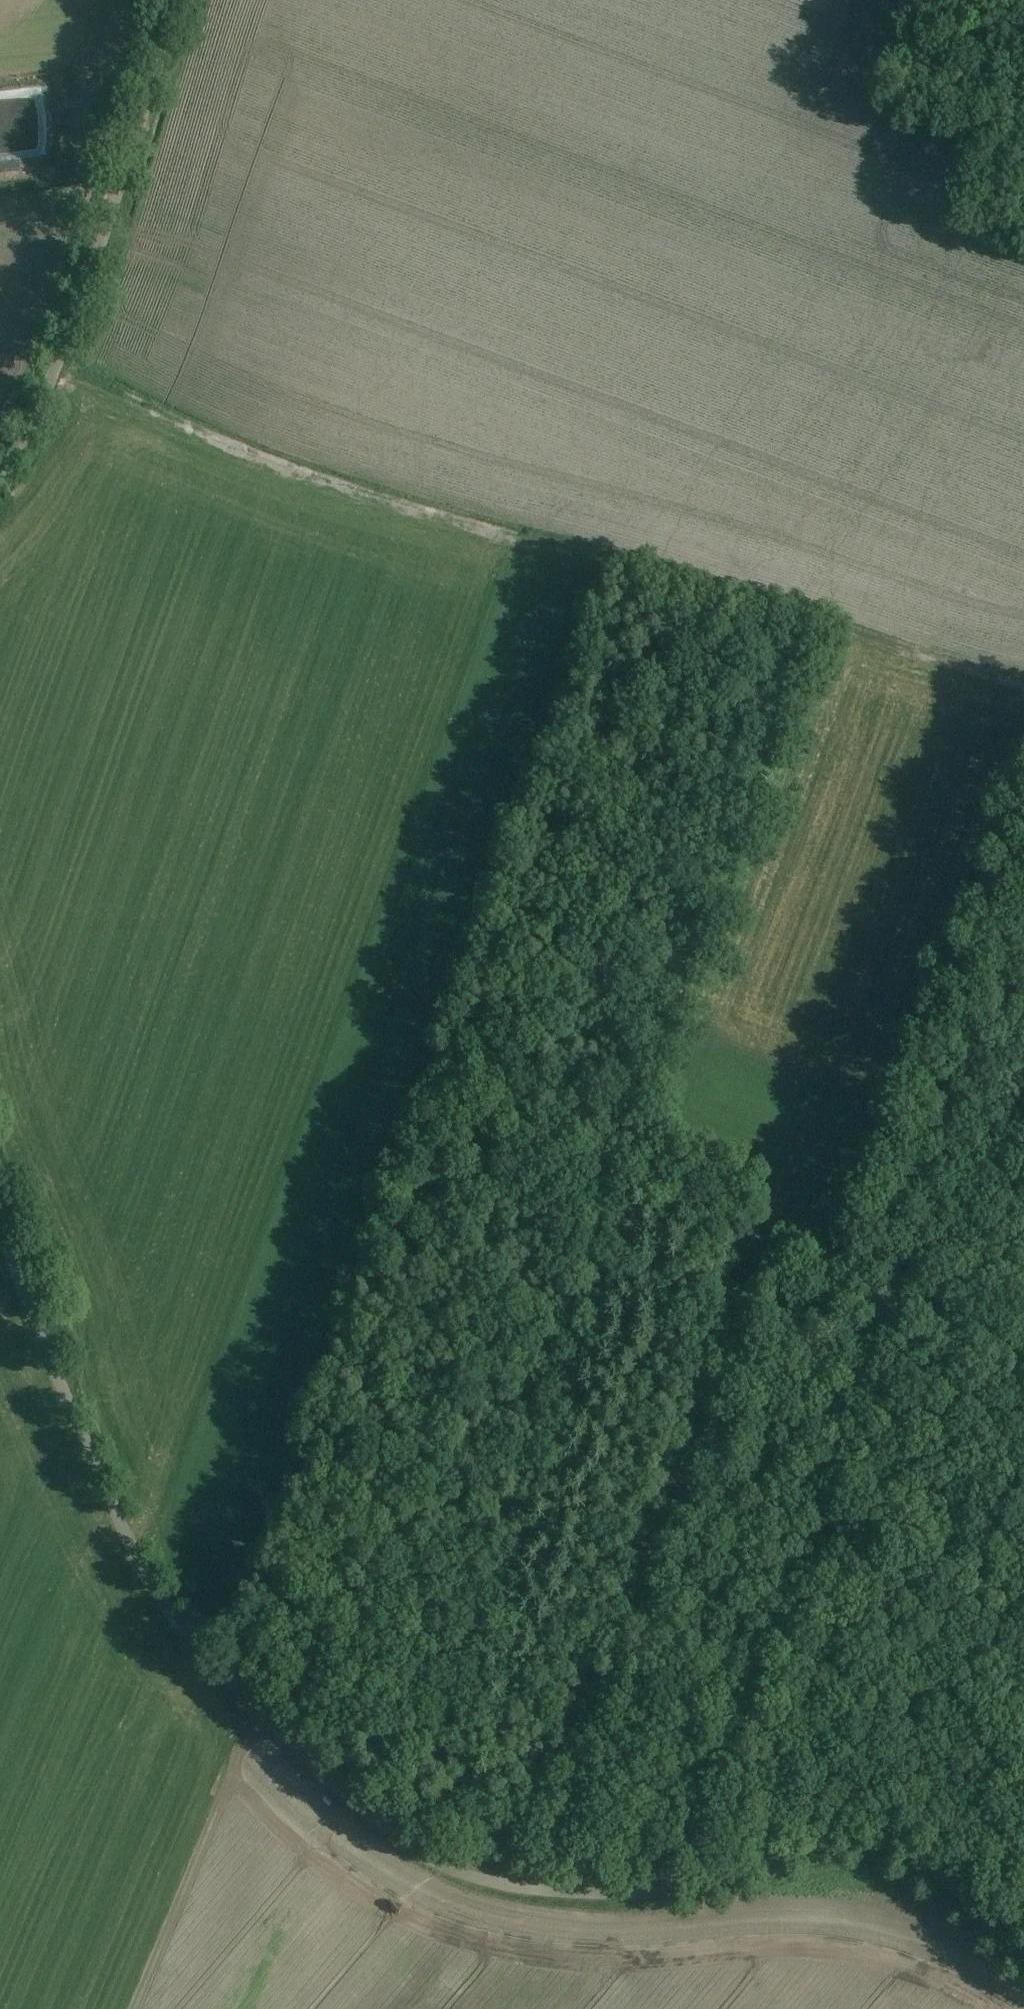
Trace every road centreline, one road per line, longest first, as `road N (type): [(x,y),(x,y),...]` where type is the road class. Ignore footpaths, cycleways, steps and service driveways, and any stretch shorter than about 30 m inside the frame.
road 1 (unclassified): [(1023,1957),(894,1860),(854,1848),(707,1889),(607,1901),(503,1894),(418,1855),(236,1694),(183,1633),(32,1321),(0,1213)]
road 2 (unclassified): [(0,479),(41,432),(185,0)]
road 3 (track): [(163,67),(107,65),(89,86),(80,150),(66,161),(0,169)]

